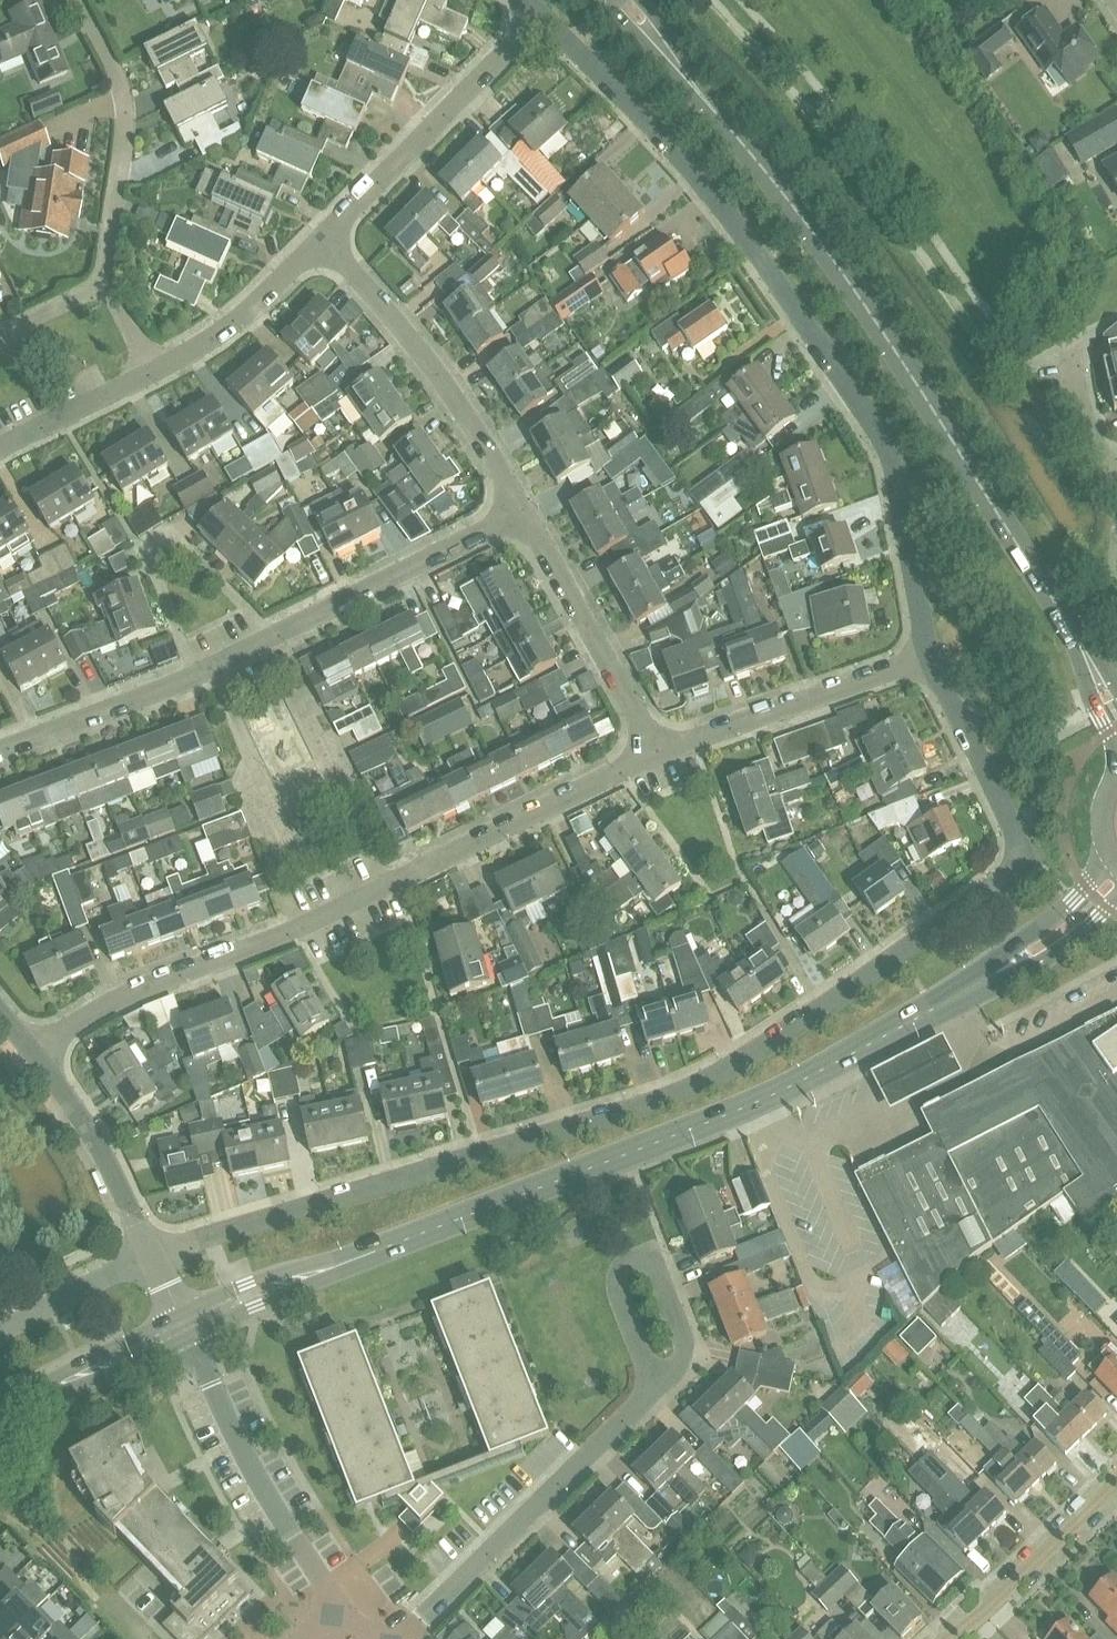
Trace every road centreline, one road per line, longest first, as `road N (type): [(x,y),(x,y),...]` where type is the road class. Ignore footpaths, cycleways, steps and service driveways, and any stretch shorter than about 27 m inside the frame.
road 1 (residential): [(149,1257),(668,1096),(740,1062),(1001,885),(1019,862),(1017,833),(932,656)]
road 2 (secondary): [(1116,713),(990,500),(772,175),(625,0)]
road 3 (tertiary): [(410,1240),(796,1084),(1008,966),(1116,877)]
road 4 (residential): [(932,656),(896,469),(877,427),(687,164),(548,25)]
road 5 (residential): [(25,1045),(659,755)]
road 6 (residential): [(0,748),(246,654),(524,516)]
road 7 (residential): [(400,1638),(657,1387)]
road 8 (residential): [(524,516),(476,429),(327,243)]
road 9 (residential): [(327,243),(402,160),(548,25)]
road 10 (residential): [(103,289),(128,114),(118,76),(76,0)]
road 11 (residential): [(340,1601),(246,1455),(189,1339)]
road 12 (residential): [(659,755),(932,656)]
road 13 (residential): [(657,1387),(624,1303),(623,1272),(634,1263),(662,1274),(686,1346),(667,1377)]
road 14 (residential): [(659,755),(524,516)]
road 15 (tertiary): [(410,1240),(250,1284),(176,1315)]
road 16 (residential): [(149,1257),(82,1128),(25,1045)]
road 17 (tertiary): [(189,1339),(410,1240)]
road 18 (residential): [(948,1638),(1116,1478)]
road 19 (residential): [(152,372),(232,327),(327,243)]
road 20 (residential): [(0,450),(152,372)]
road 21 (tertiary): [(33,1397),(189,1339)]
road 22 (residential): [(0,1328),(149,1257)]
road 23 (tertiary): [(176,1315),(33,1397)]
road 24 (residential): [(1116,467),(1082,402),(1083,344)]

